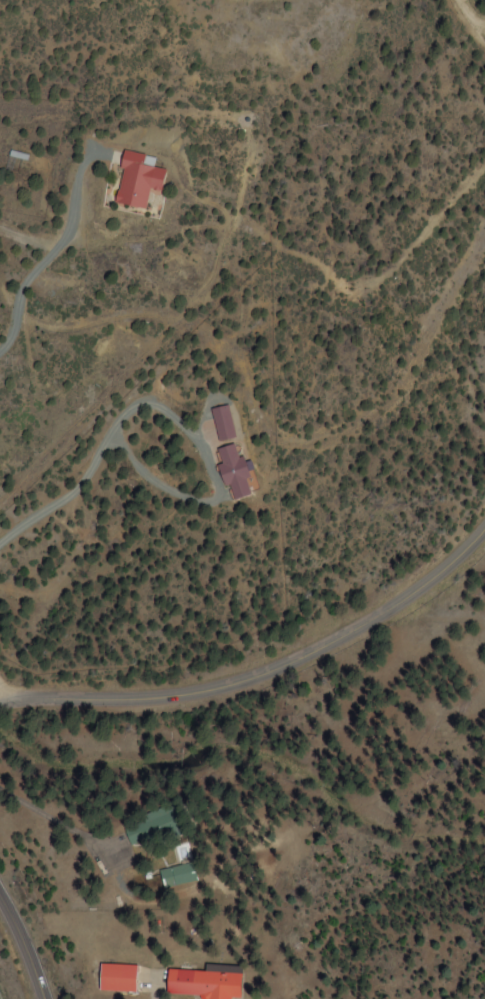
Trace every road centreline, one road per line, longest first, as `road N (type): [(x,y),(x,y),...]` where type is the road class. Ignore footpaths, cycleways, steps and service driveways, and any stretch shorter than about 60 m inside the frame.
road 1 (residential): [(0,227),(243,228),(309,248),(416,238),(457,218),(484,187)]
road 2 (tertiary): [(0,705),(400,642),(467,612),(484,594)]
road 3 (residential): [(437,625),(415,570),(484,408)]

